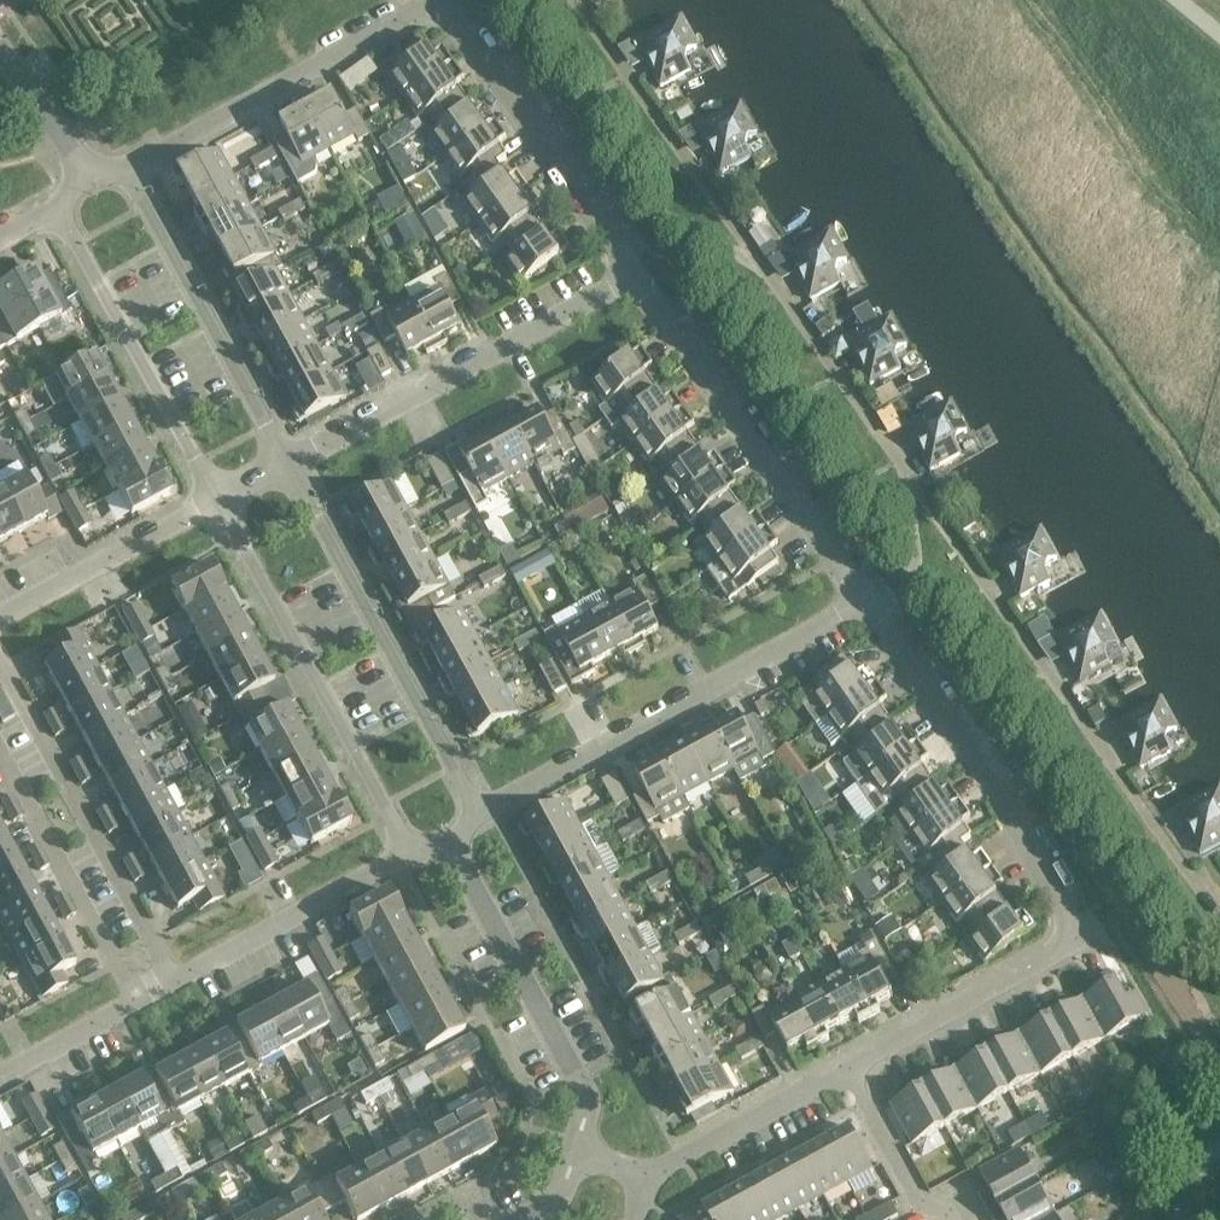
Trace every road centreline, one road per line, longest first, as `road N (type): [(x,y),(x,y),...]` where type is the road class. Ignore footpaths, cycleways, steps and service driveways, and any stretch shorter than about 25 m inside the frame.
road 1 (residential): [(645,1184),(677,1154),(1054,956),(1065,936),(1063,899),(1019,821),(873,610)]
road 2 (unclassified): [(908,478),(1213,906)]
road 3 (residential): [(475,814),(867,601)]
road 4 (residential): [(867,601),(629,271)]
road 5 (residential): [(212,501),(400,853)]
road 6 (residential): [(475,814),(289,461)]
road 7 (residential): [(289,461),(629,271)]
road 8 (residential): [(121,164),(430,0)]
road 9 (residential): [(169,981),(0,675)]
road 10 (residential): [(582,1151),(587,1096),(448,846)]
road 11 (residential): [(289,461),(121,164)]
road 12 (residential): [(48,208),(212,501)]
road 13 (unclassified): [(574,0),(756,261)]
road 14 (residential): [(619,256),(438,0)]
road 15 (residential): [(0,765),(135,1000)]
road 16 (unclassified): [(908,478),(756,261)]
road 17 (residential): [(169,981),(400,853)]
road 18 (residential): [(0,627),(212,501)]
road 19 (unclassified): [(756,261),(678,223),(619,256)]
road 20 (residential): [(0,1072),(135,1000)]
road 21 (unclassified): [(873,610),(899,593),(915,567),(908,478)]
road 22 (residential): [(84,179),(0,62)]

